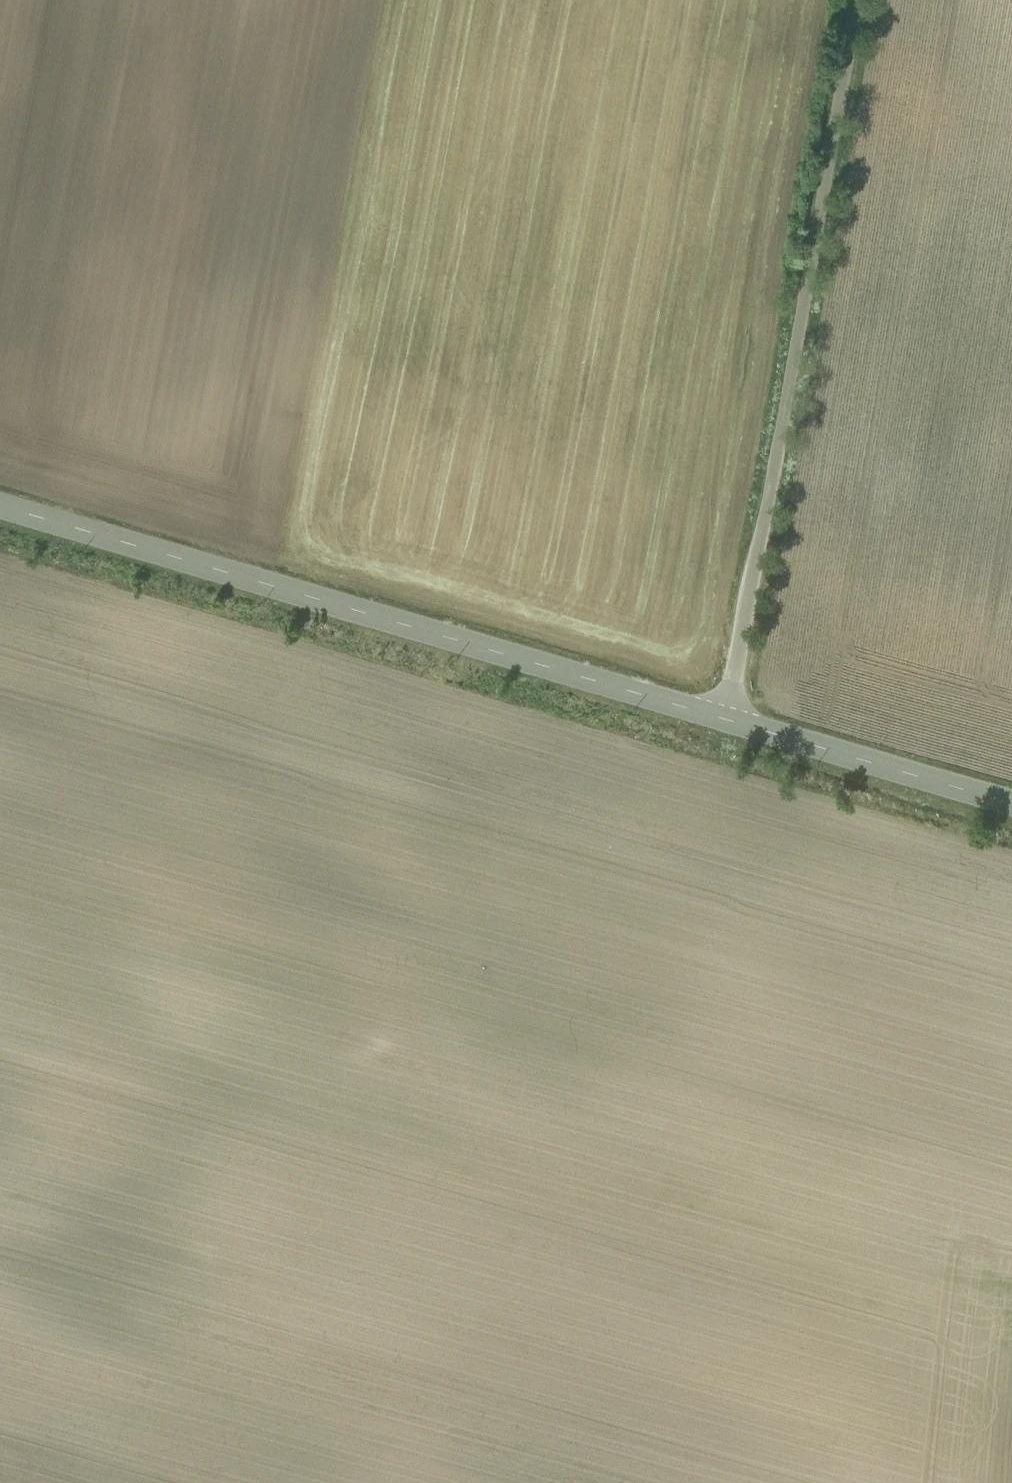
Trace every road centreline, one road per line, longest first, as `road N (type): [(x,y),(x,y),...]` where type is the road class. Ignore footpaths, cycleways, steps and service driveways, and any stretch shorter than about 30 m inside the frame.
road 1 (tertiary): [(724,718),(0,505)]
road 2 (unclassified): [(855,0),(724,718)]
road 3 (tertiary): [(1011,801),(724,718)]

